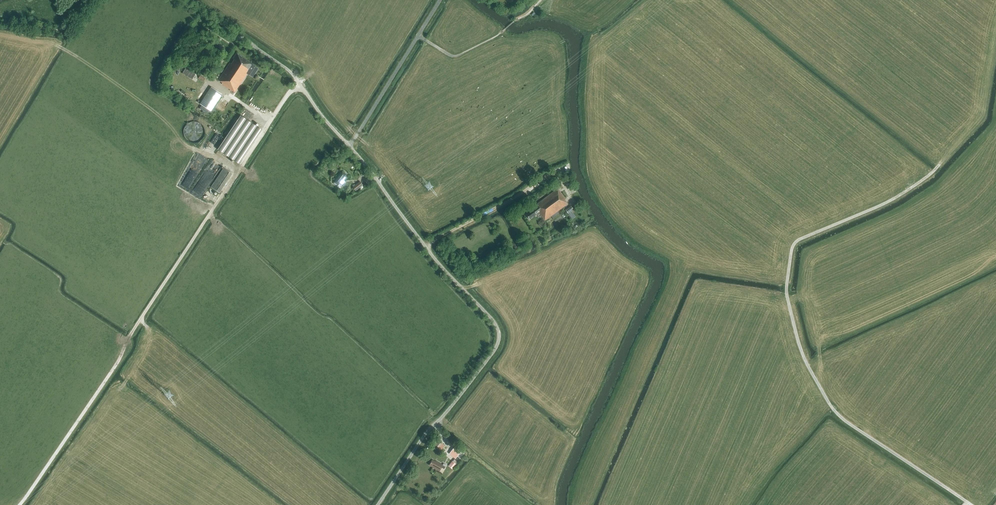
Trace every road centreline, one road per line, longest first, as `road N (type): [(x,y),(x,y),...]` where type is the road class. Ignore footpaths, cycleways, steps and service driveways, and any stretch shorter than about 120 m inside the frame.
road 1 (unclassified): [(378,504),(494,352),(499,332),(292,74),(241,37)]
road 2 (track): [(940,164),(890,201),(798,241),(787,291),(800,348),(834,409),(971,504)]
road 3 (track): [(124,342),(222,195)]

